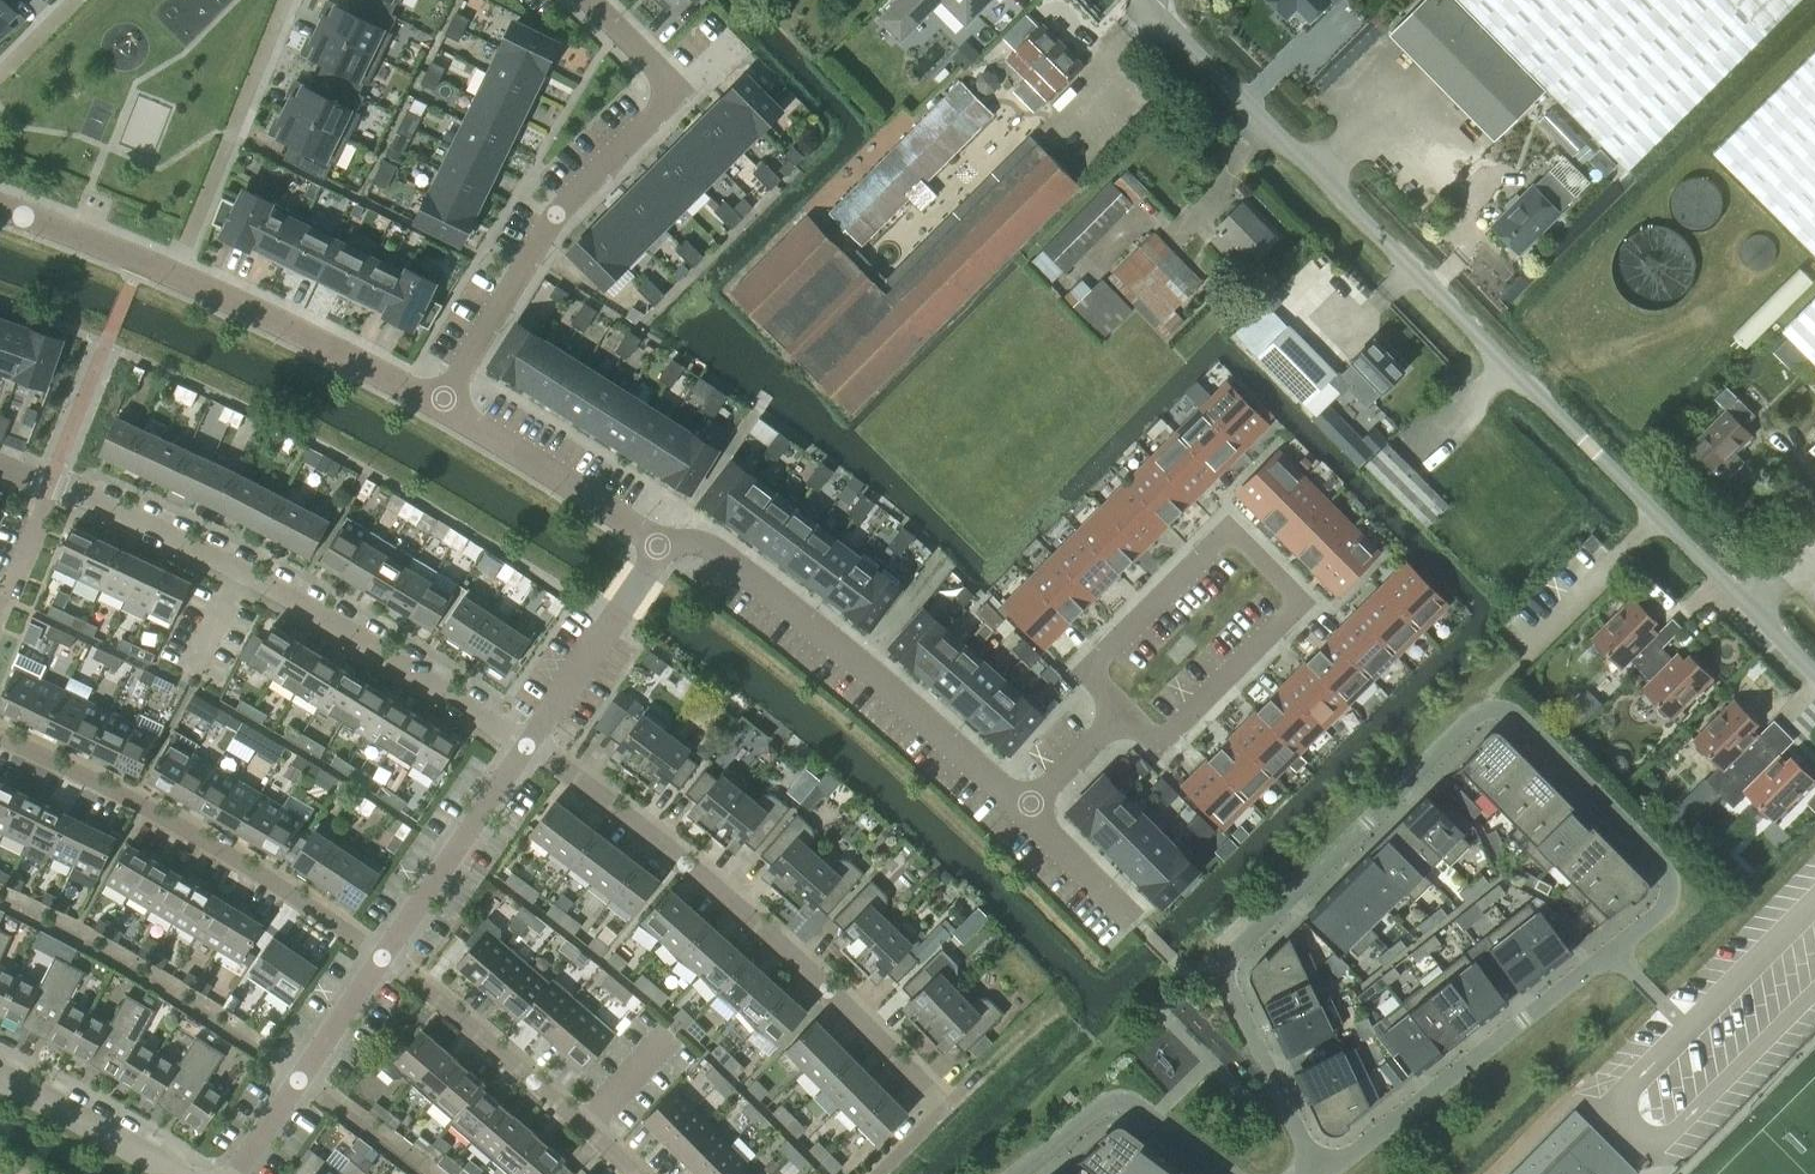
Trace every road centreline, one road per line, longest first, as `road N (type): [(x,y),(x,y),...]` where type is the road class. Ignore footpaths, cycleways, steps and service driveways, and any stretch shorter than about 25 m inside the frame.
road 1 (residential): [(1316,1169),(1355,1152),(1663,911),(1668,867),(1517,715),(1487,709),(1471,717),(1228,958),(1225,975),(1274,1080)]
road 2 (unclassified): [(1814,673),(1147,0)]
road 3 (residential): [(880,1173),(945,1108),(759,924),(528,746)]
road 4 (residential): [(528,746),(235,569),(0,465)]
road 5 (residential): [(1122,709),(1146,734),(1164,737),(1176,729),(1290,615),(1291,588),(1244,542),(1227,536),(1105,653),(1099,687)]
road 6 (residential): [(585,0),(677,94),(553,221),(446,406)]
road 7 (residential): [(0,210),(173,276),(446,406)]
road 8 (residential): [(661,547),(729,557),(1024,809)]
road 9 (residential): [(381,957),(151,810),(0,734)]
road 10 (residential): [(0,898),(84,937),(299,1080)]
road 11 (residential): [(635,1173),(587,1125),(381,957)]
road 12 (residential): [(1231,1173),(1119,1098),(1019,1173)]
road 13 (residential): [(381,957),(528,746)]
road 14 (residential): [(446,406),(661,547)]
road 15 (residential): [(178,1173),(0,1076)]
road 16 (residential): [(1024,809),(1133,921)]
road 17 (residential): [(299,1080),(421,1173)]
road 18 (residential): [(528,746),(613,625)]
road 19 (residential): [(299,1080),(381,957)]
road 20 (residential): [(1024,809),(1122,709)]

